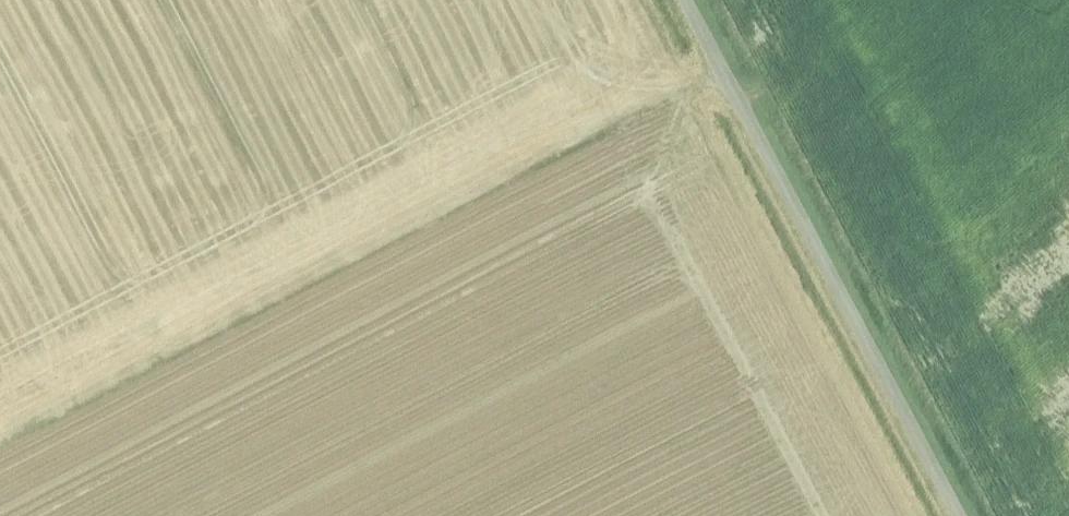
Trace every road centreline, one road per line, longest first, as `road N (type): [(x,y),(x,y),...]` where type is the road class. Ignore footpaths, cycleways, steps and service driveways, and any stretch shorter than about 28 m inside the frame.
road 1 (unclassified): [(959,515),(686,0)]

